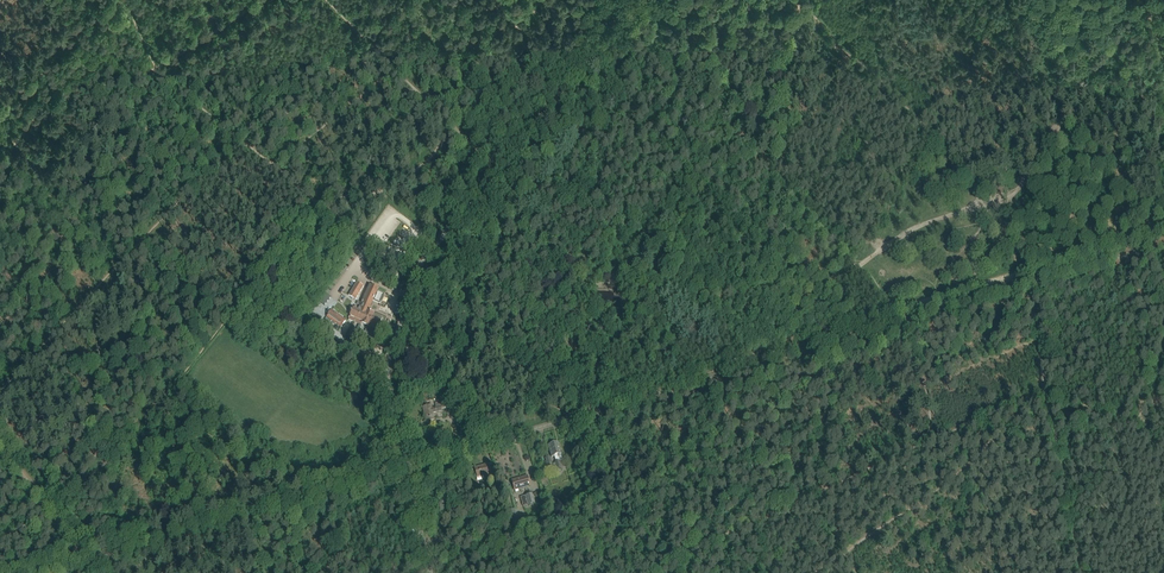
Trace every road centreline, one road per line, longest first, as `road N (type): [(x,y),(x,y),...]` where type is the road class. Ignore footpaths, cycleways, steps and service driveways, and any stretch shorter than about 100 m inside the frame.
road 1 (unclassified): [(406,468),(1163,244)]
road 2 (unclassified): [(406,468),(387,372),(417,274),(639,0)]
road 3 (unclassified): [(47,572),(406,468)]
road 4 (track): [(0,446),(91,560)]

